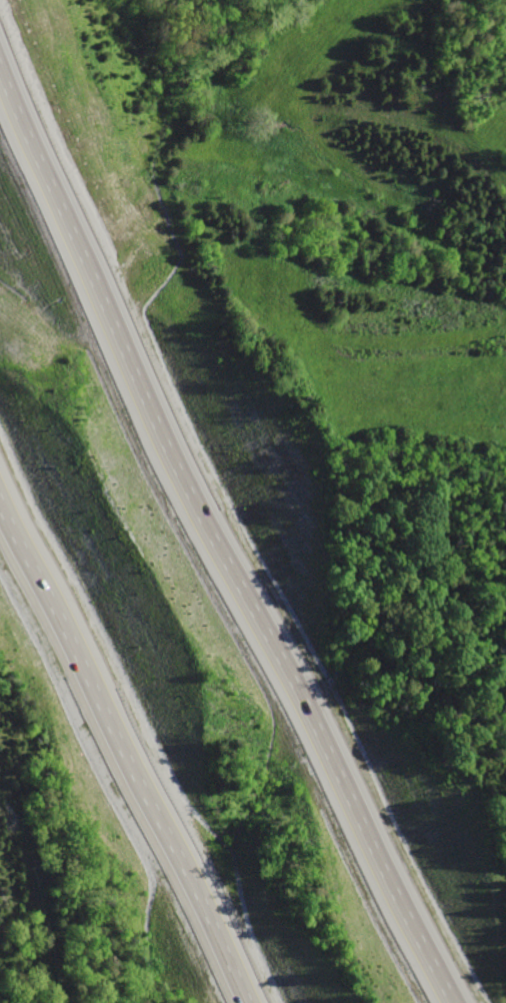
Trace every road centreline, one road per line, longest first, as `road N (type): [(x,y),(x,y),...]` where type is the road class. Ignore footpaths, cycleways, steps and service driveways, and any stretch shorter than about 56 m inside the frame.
road 1 (motorway): [(474,1002),(103,265),(0,24)]
road 2 (motorway): [(0,501),(244,1002)]

